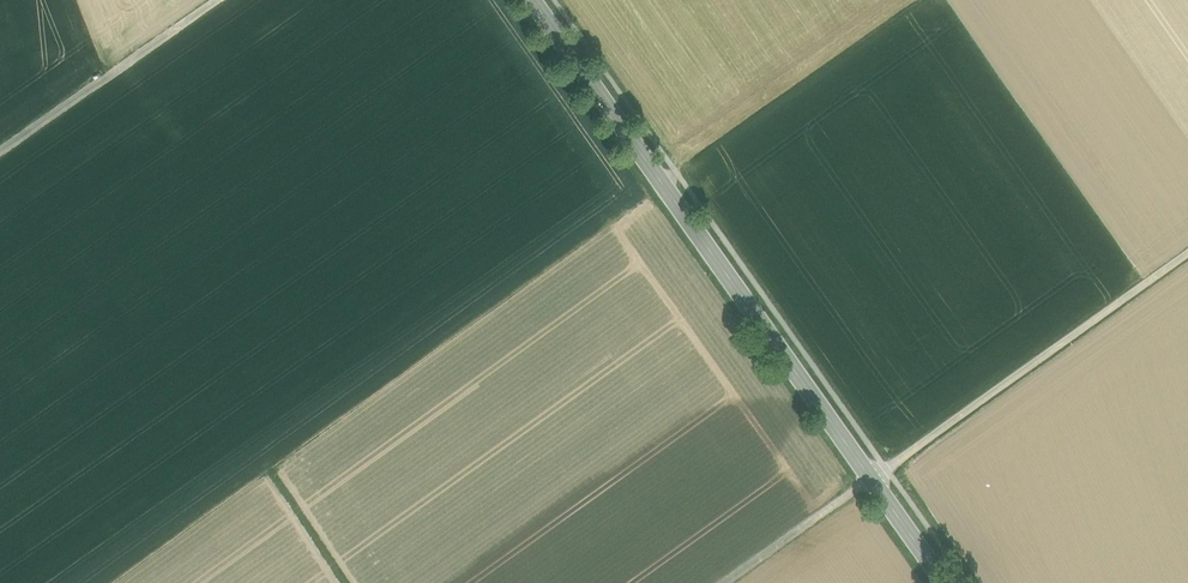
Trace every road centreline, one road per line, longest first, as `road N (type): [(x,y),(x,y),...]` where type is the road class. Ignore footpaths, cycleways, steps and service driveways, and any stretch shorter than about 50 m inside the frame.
road 1 (primary): [(538,0),(871,478)]
road 2 (unclassified): [(1187,252),(871,478)]
road 3 (track): [(216,0),(0,152)]
road 4 (unclassified): [(871,478),(724,582)]
road 5 (primary): [(871,478),(946,582)]

